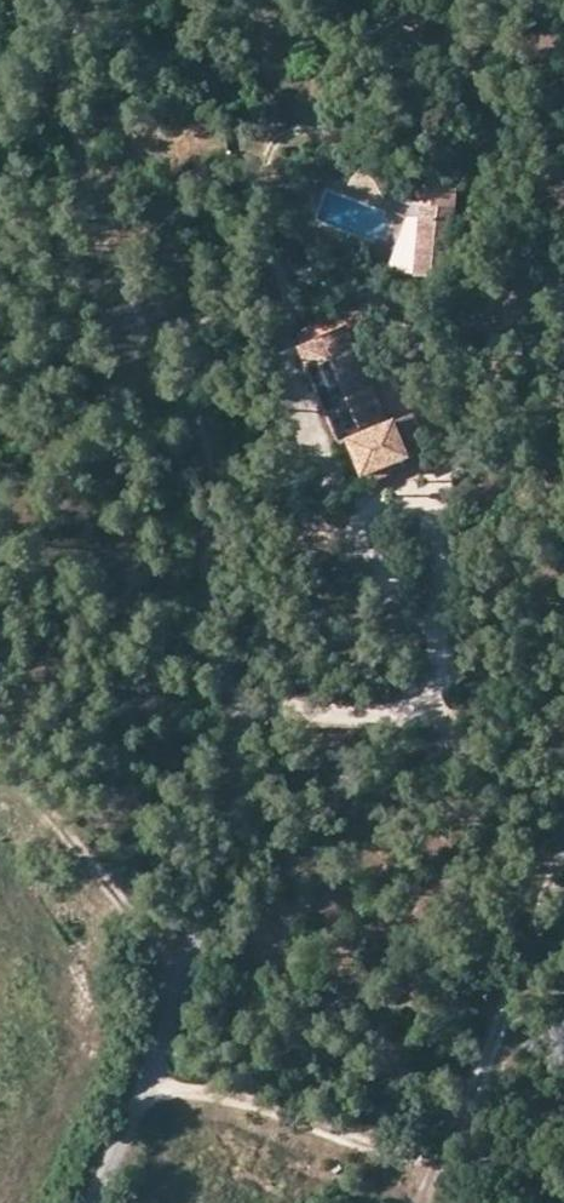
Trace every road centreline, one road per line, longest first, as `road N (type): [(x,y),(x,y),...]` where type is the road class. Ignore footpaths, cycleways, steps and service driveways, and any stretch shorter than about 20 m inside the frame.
road 1 (track): [(95,1202),(219,897),(236,782),(233,683)]
road 2 (track): [(432,1202),(563,855)]

